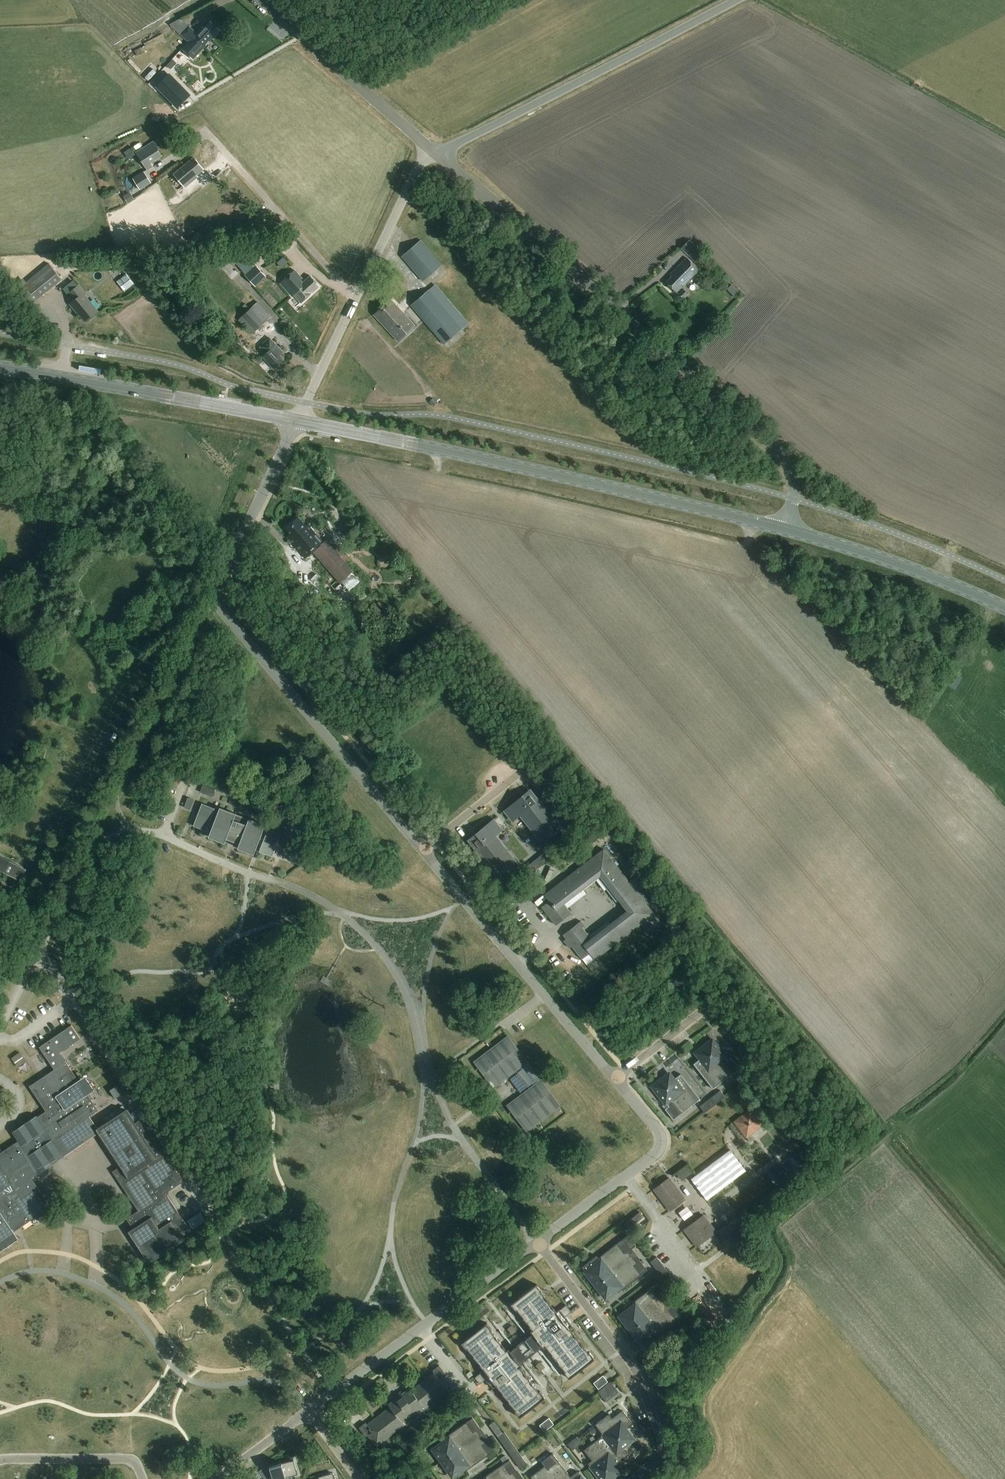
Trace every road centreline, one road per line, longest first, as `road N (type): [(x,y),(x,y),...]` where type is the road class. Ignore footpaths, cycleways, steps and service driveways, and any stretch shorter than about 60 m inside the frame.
road 1 (unclassified): [(438,154),(781,453),(793,476),(783,529)]
road 2 (unclassified): [(424,850),(220,604),(219,583),(297,420)]
road 3 (secondary): [(783,529),(297,420)]
road 4 (unclassified): [(438,154),(736,0)]
road 5 (residential): [(44,961),(45,940),(87,855),(128,831),(152,832),(286,885)]
road 6 (residential): [(217,1219),(44,961)]
road 7 (unclassified): [(297,420),(417,170),(438,154)]
road 8 (unclassified): [(616,1079),(424,850)]
road 9 (secondary): [(297,420),(17,370)]
road 10 (residential): [(309,1412),(537,1242)]
road 11 (residential): [(537,1242),(642,1385),(662,1447),(635,1478)]
road 12 (residential): [(537,1242),(657,1152),(657,1129),(616,1079)]
road 13 (unclassified): [(438,154),(260,0)]
road 14 (secondary): [(1004,608),(783,529)]
road 15 (residential): [(142,1478),(131,1460),(0,1459)]
road 16 (residential): [(424,850),(522,770)]
road 17 (residential): [(616,1079),(711,1004)]

